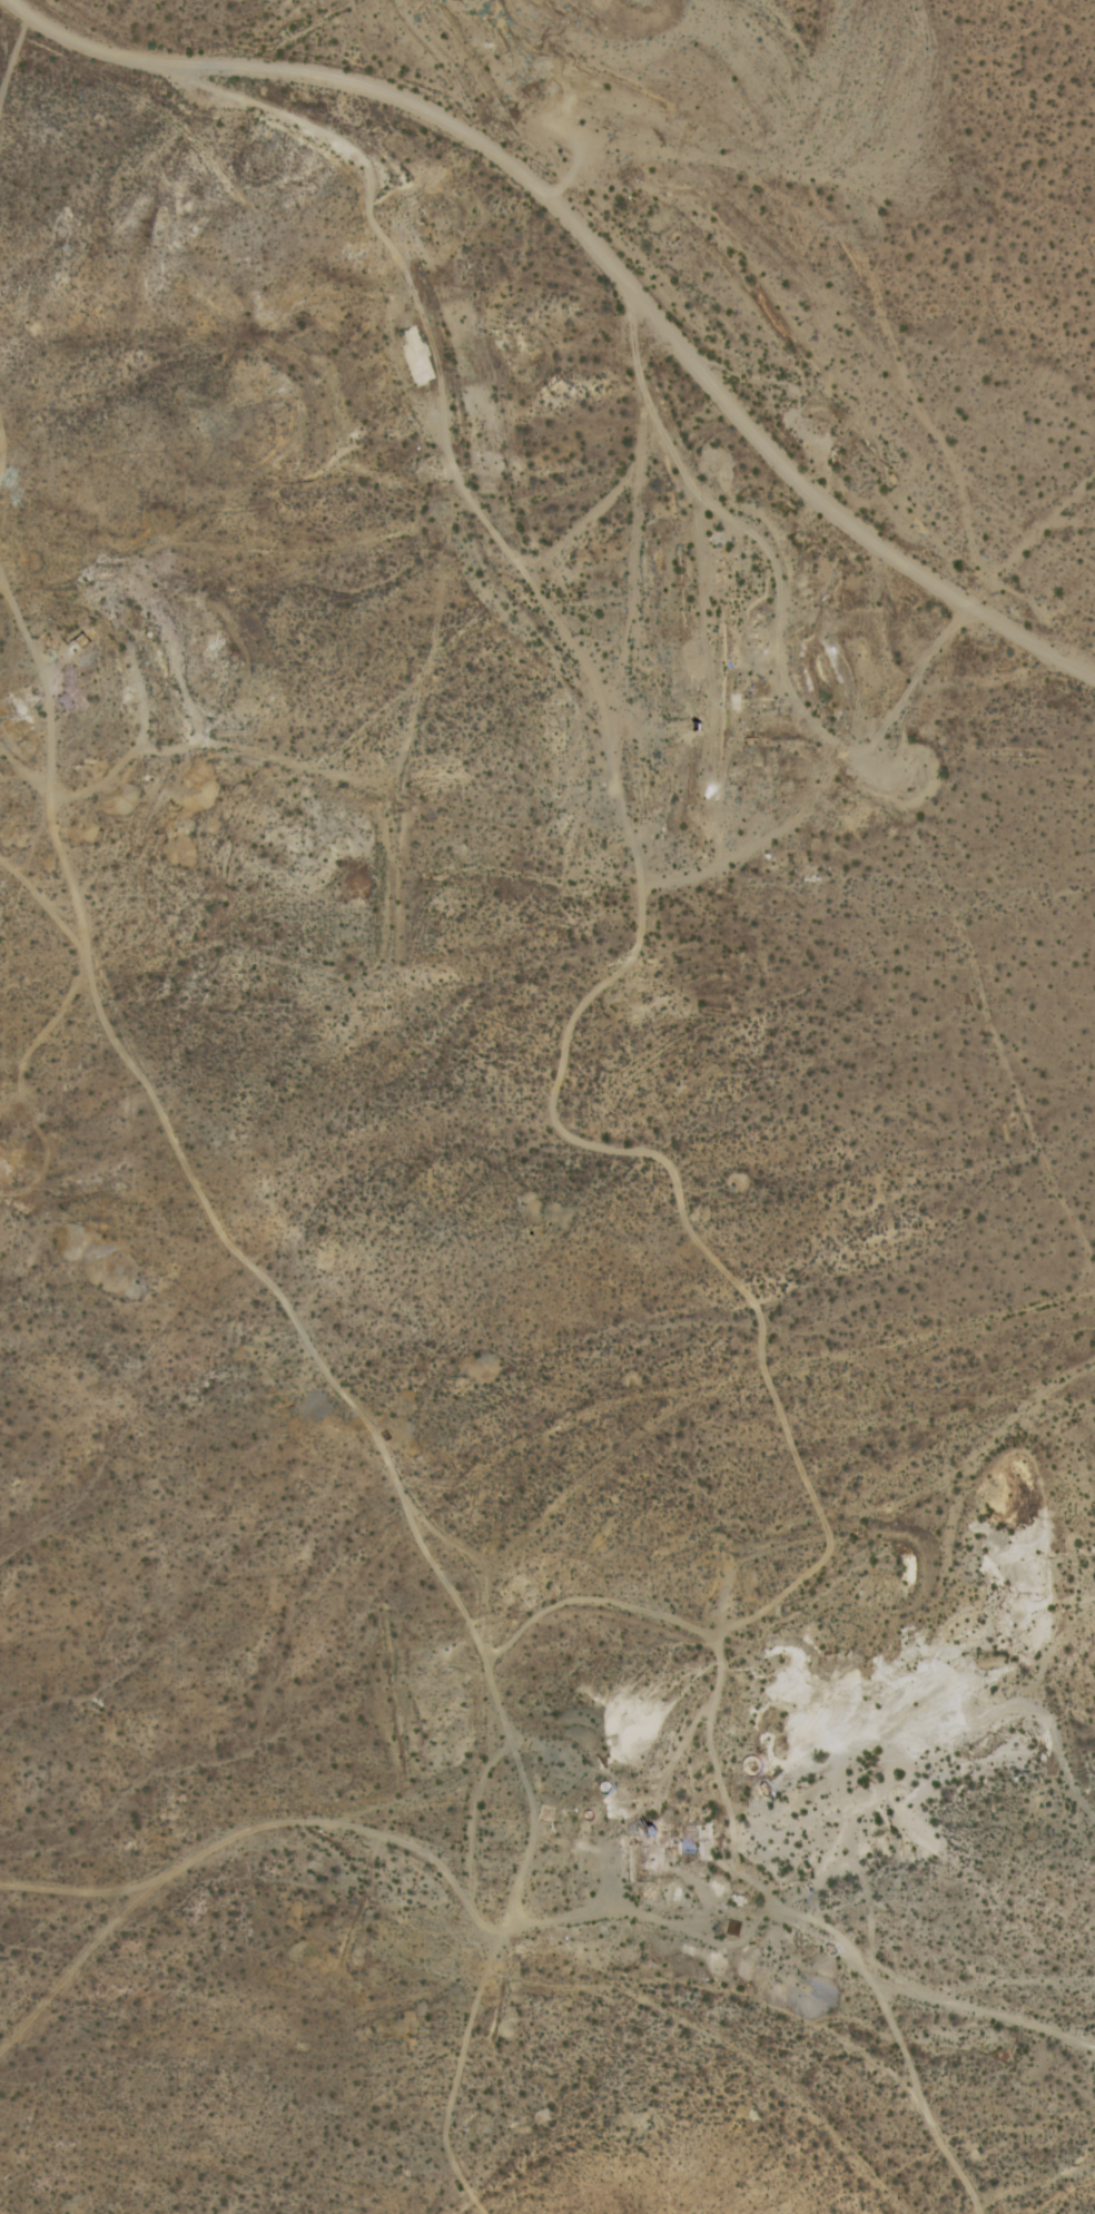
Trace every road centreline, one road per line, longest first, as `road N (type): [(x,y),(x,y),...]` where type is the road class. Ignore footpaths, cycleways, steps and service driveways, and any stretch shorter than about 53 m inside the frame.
road 1 (track): [(1094,645),(793,490),(678,378),(573,245),(457,140),(342,87),(58,23),(12,0)]

